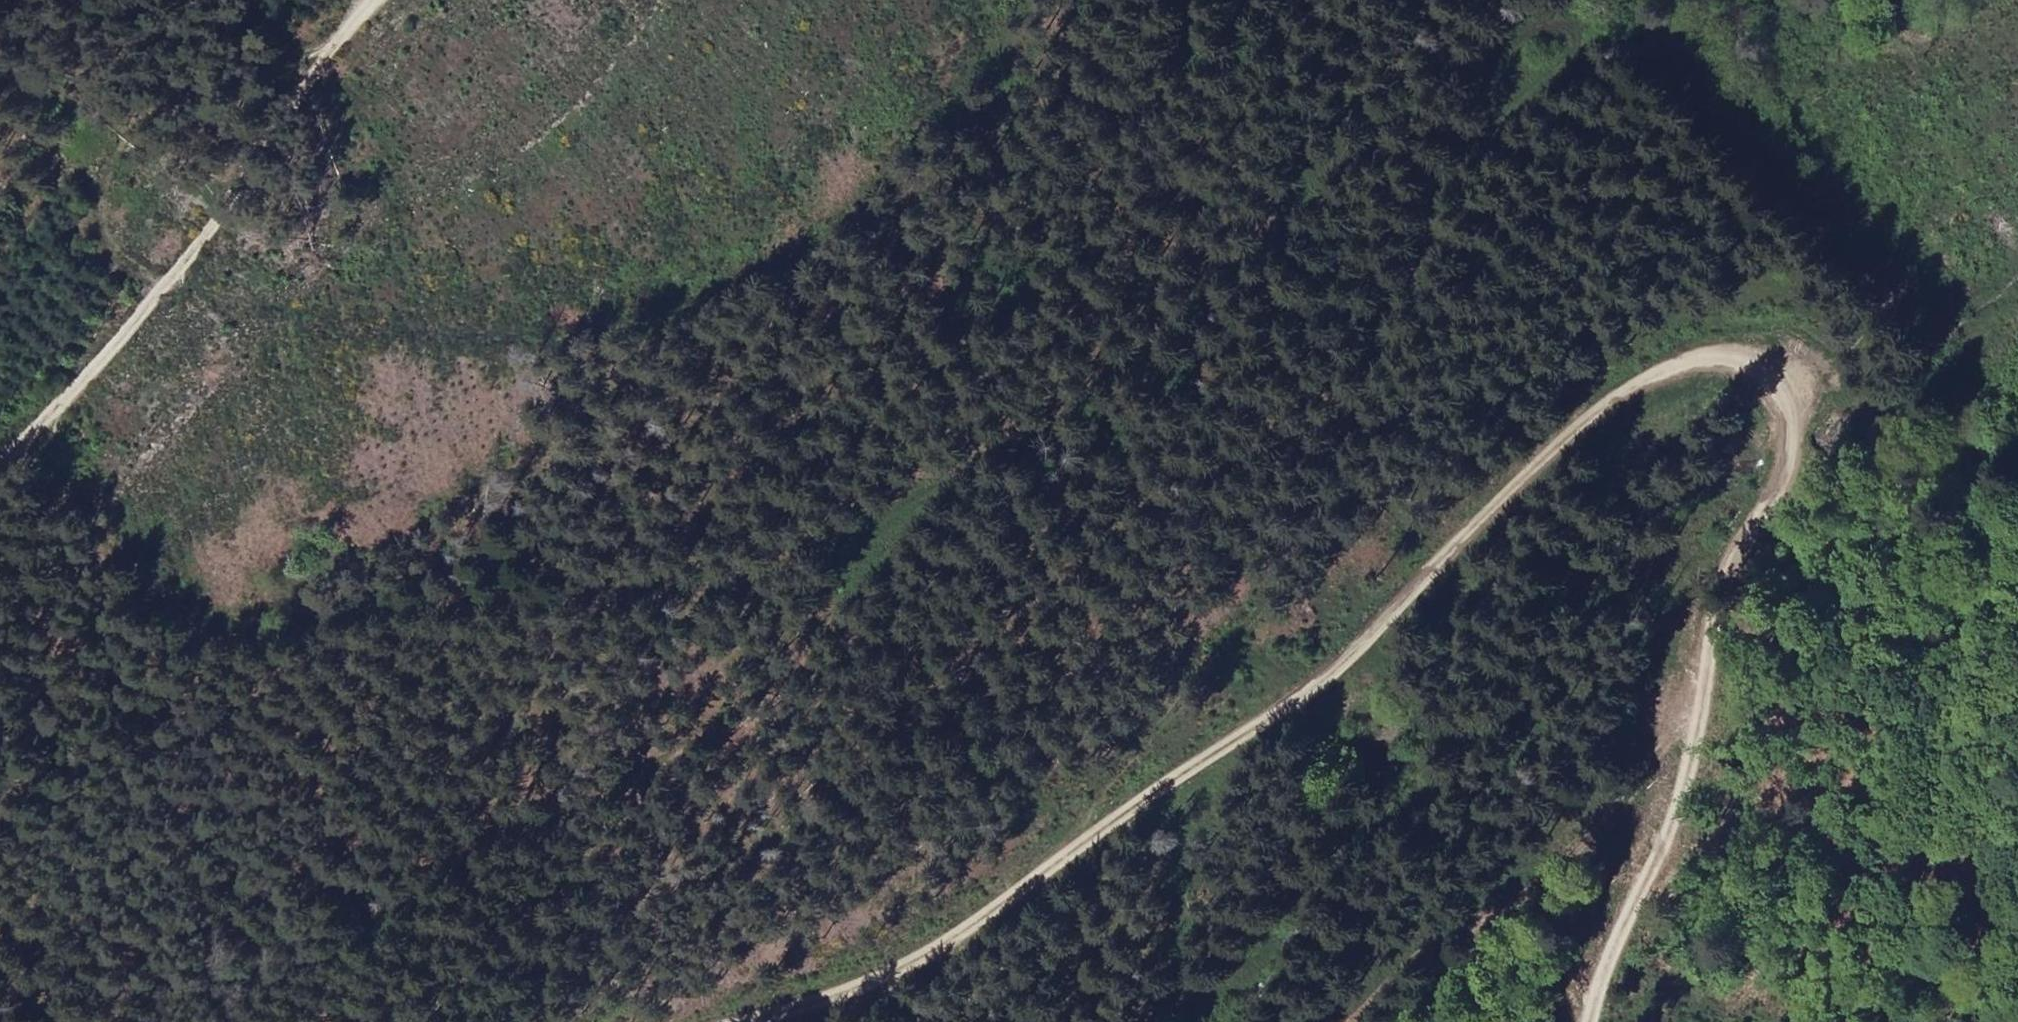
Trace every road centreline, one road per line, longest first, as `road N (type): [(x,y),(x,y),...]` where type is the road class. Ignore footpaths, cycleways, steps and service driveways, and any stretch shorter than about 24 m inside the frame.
road 1 (track): [(1341,1021),(1366,990),(1496,911),(1632,792),(1695,705),(1699,634),(1731,562),(1785,488),(1798,449),(1789,408),(1750,374),(1697,371),(1640,384),(1537,458),(1323,679),(1072,854),(1076,813),(1158,734),(1315,538),(1382,362),(1500,117),(1586,49),(1568,28),(1547,24),(1426,95),(1197,321),(1030,452),(912,501),(824,553),(641,604),(454,602),(230,635),(197,628),(159,604),(64,497),(45,430),(155,298),(131,247)]
road 2 (track): [(155,298),(427,337),(587,338),(759,284),(772,301),(661,395),(433,520),(373,567),(321,627)]
road 3 (track): [(355,0),(0,392)]
road 4 (track): [(758,1021),(847,1000),(905,975),(1072,854)]
road 5 (track): [(1695,705),(1679,805),(1596,971),(1582,1021)]

